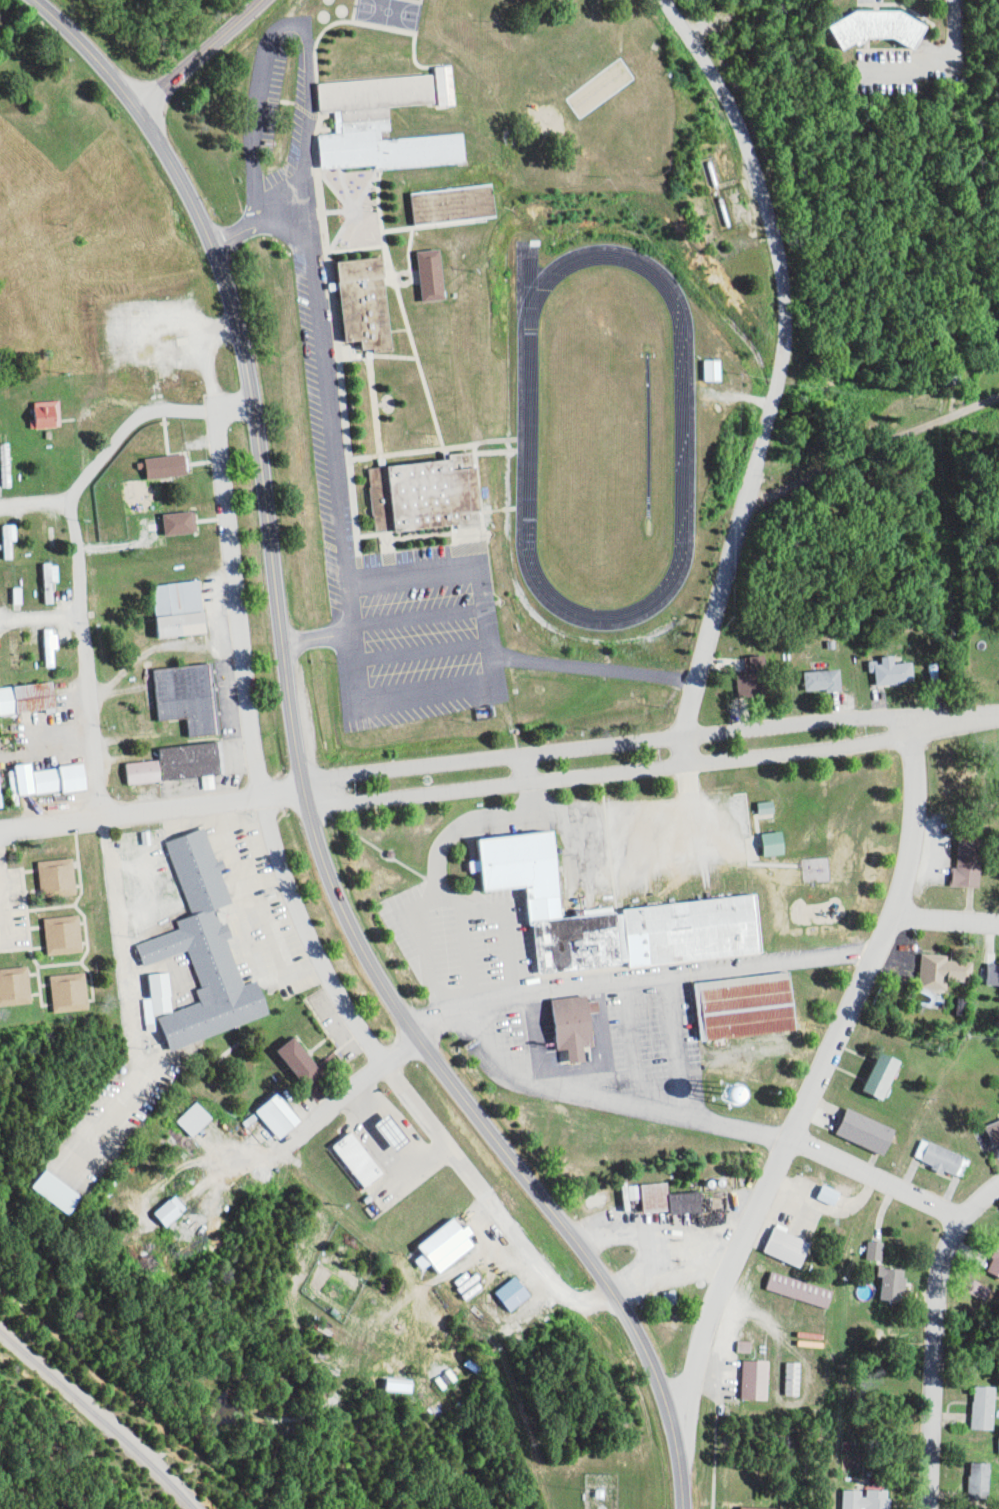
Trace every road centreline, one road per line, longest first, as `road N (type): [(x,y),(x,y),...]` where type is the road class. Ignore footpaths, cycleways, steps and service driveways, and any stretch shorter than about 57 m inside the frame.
road 1 (secondary): [(683,1508),(680,1455),(629,1320),(418,1044),(319,860),(301,794),(253,402),(204,218),(136,105),(34,0)]
road 2 (residential): [(214,411),(245,732),(273,858),(328,989),(377,1065),(578,1310)]
road 3 (residential): [(680,1455),(713,1297),(897,918),(912,784),(904,717)]
road 4 (residential): [(996,715),(849,748),(337,804),(301,794)]
road 5 (residential): [(301,794),(332,779),(687,735),(996,715)]
road 6 (residential): [(749,501),(787,305),(769,208),(729,106),(662,0)]
road 7 (residential): [(100,818),(68,506)]
road 8 (residential): [(0,826),(301,794)]
road 9 (residential): [(920,1508),(945,1260),(957,1222)]
road 10 (residential): [(749,501),(998,400)]
road 11 (residential): [(687,735),(749,501)]
road 12 (residential): [(253,402),(135,419),(71,494)]
road 13 (residential): [(263,1162),(377,1065),(418,1044)]
road 14 (residential): [(957,1222),(789,1136)]
road 15 (tertiary): [(136,105),(259,0)]
road 16 (residential): [(100,818),(116,945)]

